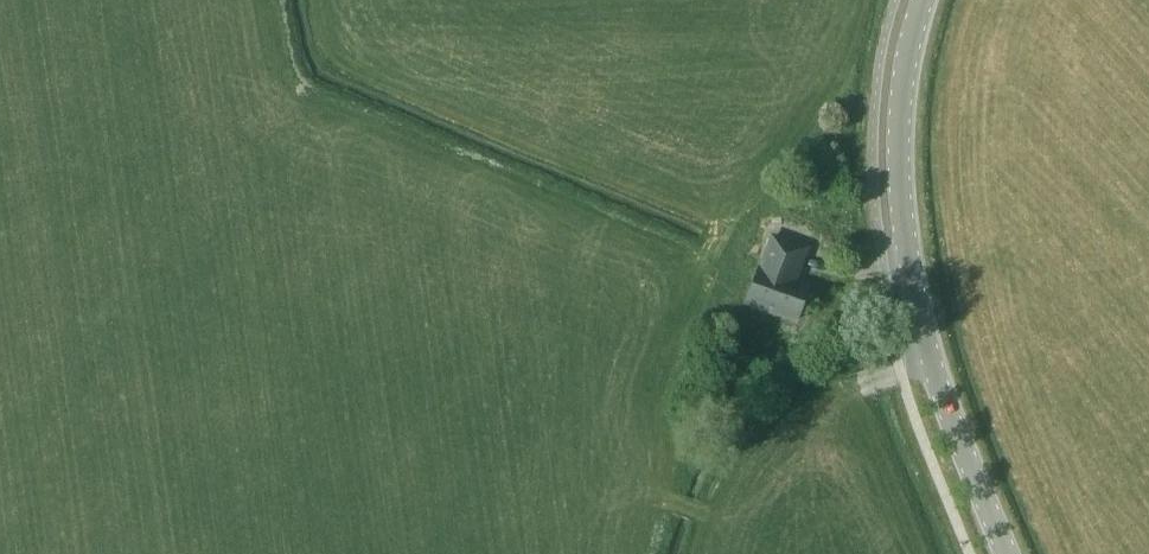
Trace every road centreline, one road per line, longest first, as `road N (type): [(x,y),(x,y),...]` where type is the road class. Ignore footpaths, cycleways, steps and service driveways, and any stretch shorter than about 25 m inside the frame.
road 1 (secondary): [(1008,553),(942,394),(907,248),(899,164),(903,84),(922,0)]

